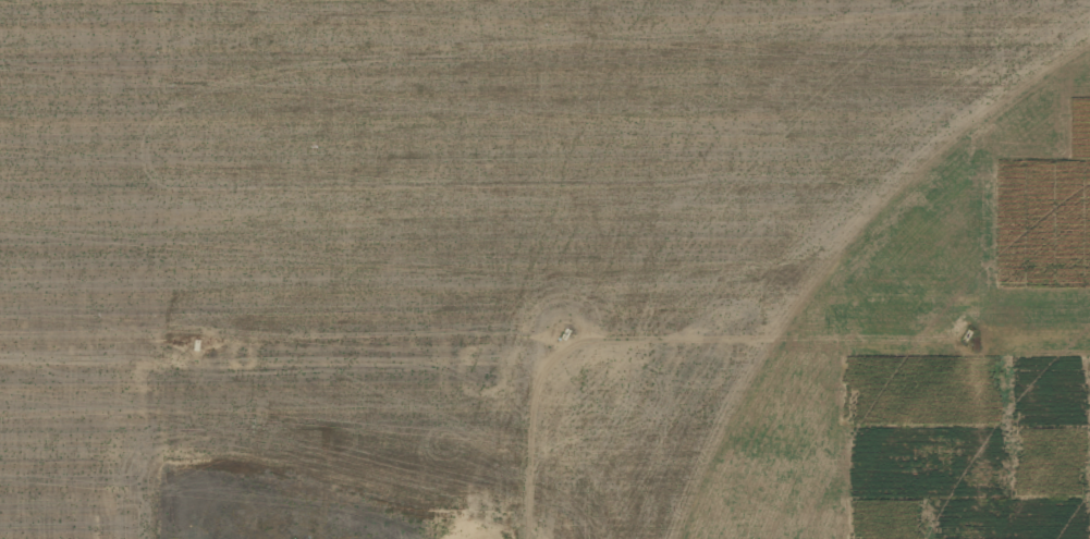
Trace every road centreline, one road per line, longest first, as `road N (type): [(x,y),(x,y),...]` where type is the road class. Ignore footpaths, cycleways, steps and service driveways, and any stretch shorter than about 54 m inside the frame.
road 1 (residential): [(1004,335),(560,338),(0,327)]
road 2 (residential): [(556,538),(560,338)]

